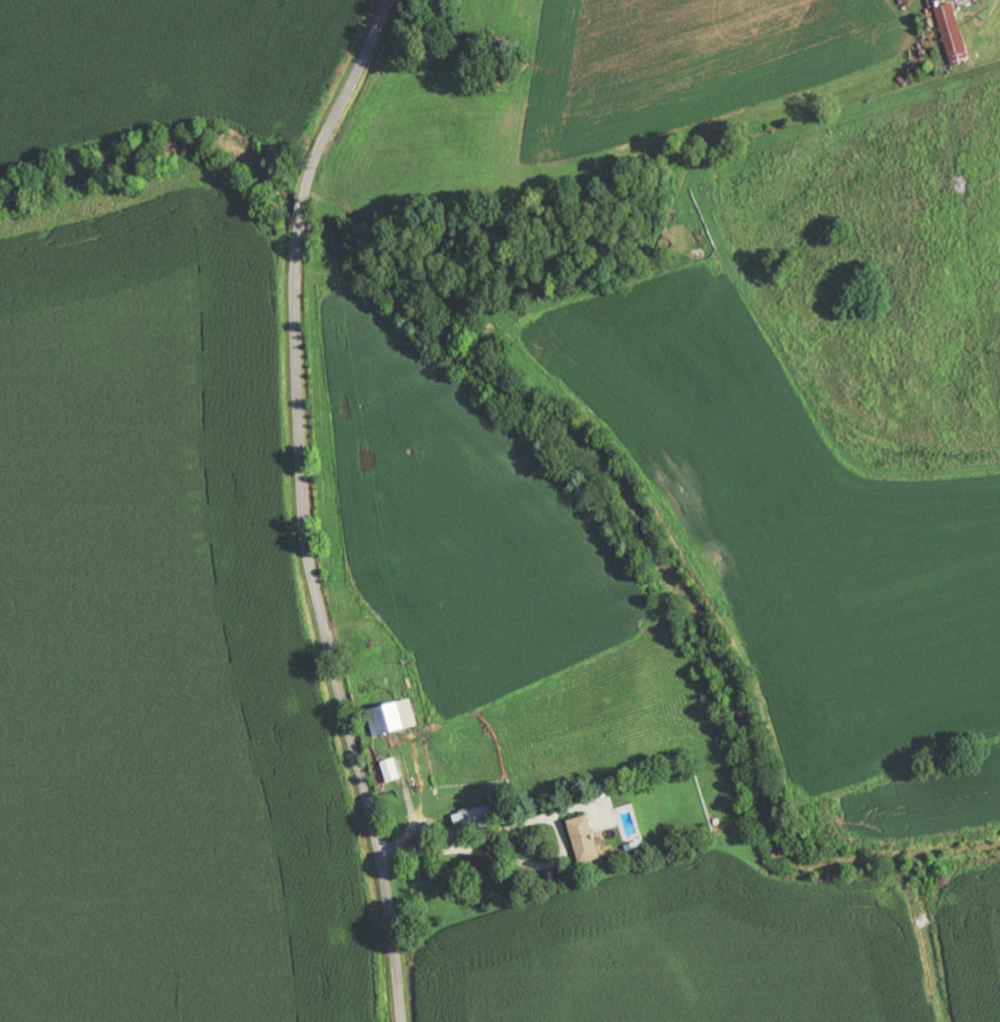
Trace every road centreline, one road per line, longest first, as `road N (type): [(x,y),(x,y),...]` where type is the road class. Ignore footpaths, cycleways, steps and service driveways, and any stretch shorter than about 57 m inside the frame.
road 1 (residential): [(402,1021),(382,864),(307,541),(296,316),(300,230),(318,152),(388,0)]

